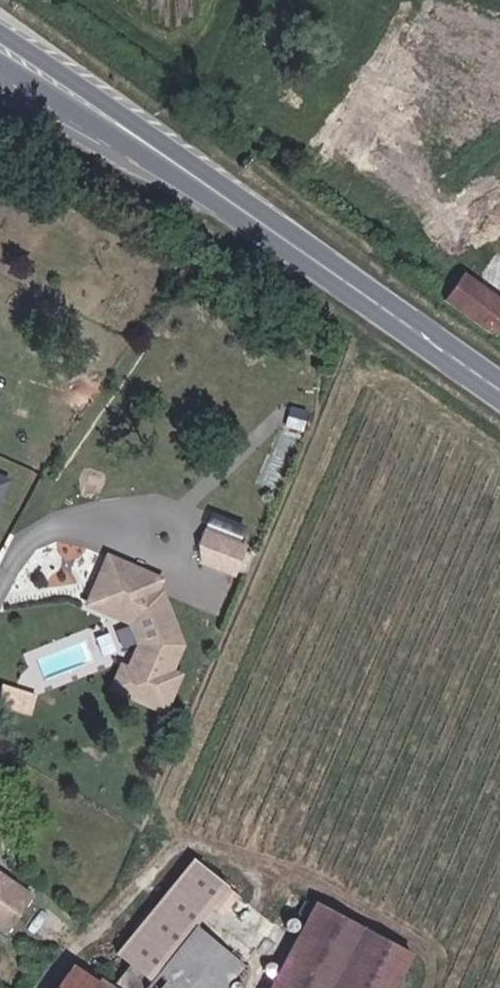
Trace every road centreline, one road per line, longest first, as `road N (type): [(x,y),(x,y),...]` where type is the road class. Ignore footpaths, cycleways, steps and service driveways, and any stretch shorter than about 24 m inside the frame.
road 1 (primary): [(499,390),(141,143)]
road 2 (residential): [(0,597),(39,530),(72,523),(177,570)]
road 3 (primary): [(141,143),(0,37)]
road 4 (primary): [(0,63),(141,143)]

